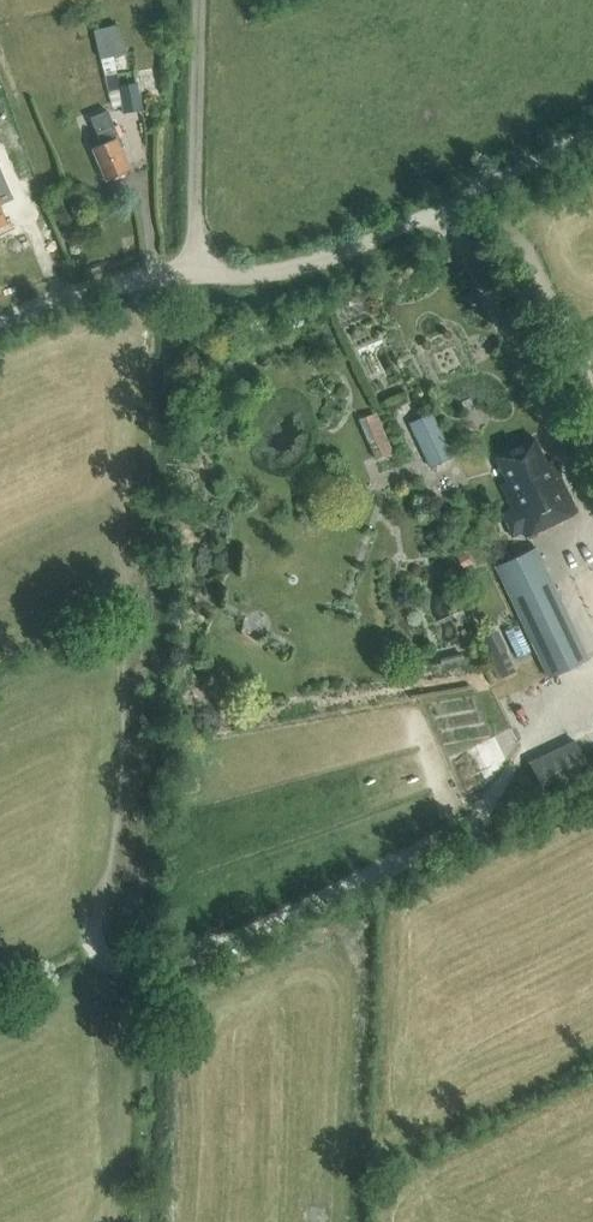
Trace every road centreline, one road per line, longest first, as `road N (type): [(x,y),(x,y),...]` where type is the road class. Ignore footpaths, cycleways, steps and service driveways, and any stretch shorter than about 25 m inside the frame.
road 1 (unclassified): [(0,325),(115,286),(288,268),(353,249),(592,131)]

